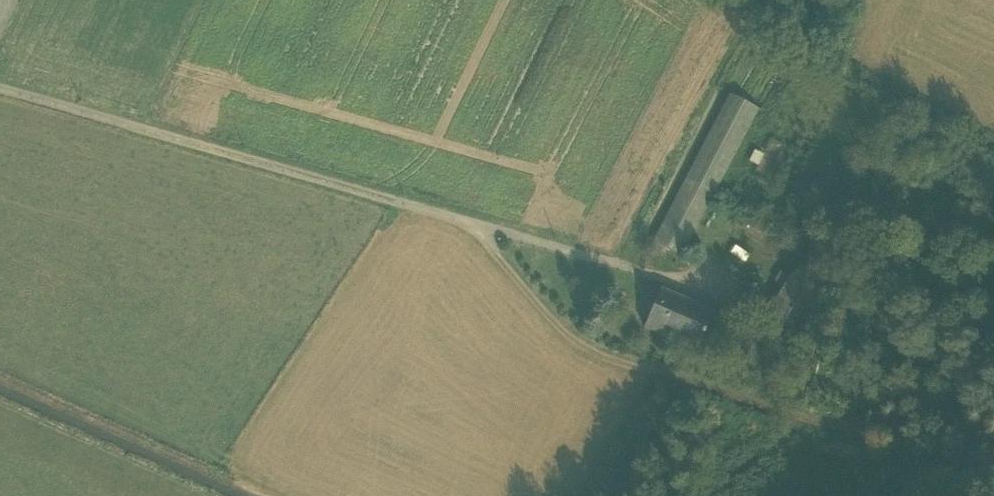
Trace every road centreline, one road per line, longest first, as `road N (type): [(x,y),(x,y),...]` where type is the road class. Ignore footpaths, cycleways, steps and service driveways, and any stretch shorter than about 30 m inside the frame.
road 1 (track): [(993,473),(585,351),(465,223)]
road 2 (track): [(465,223),(0,86)]
road 3 (track): [(707,286),(465,223)]

